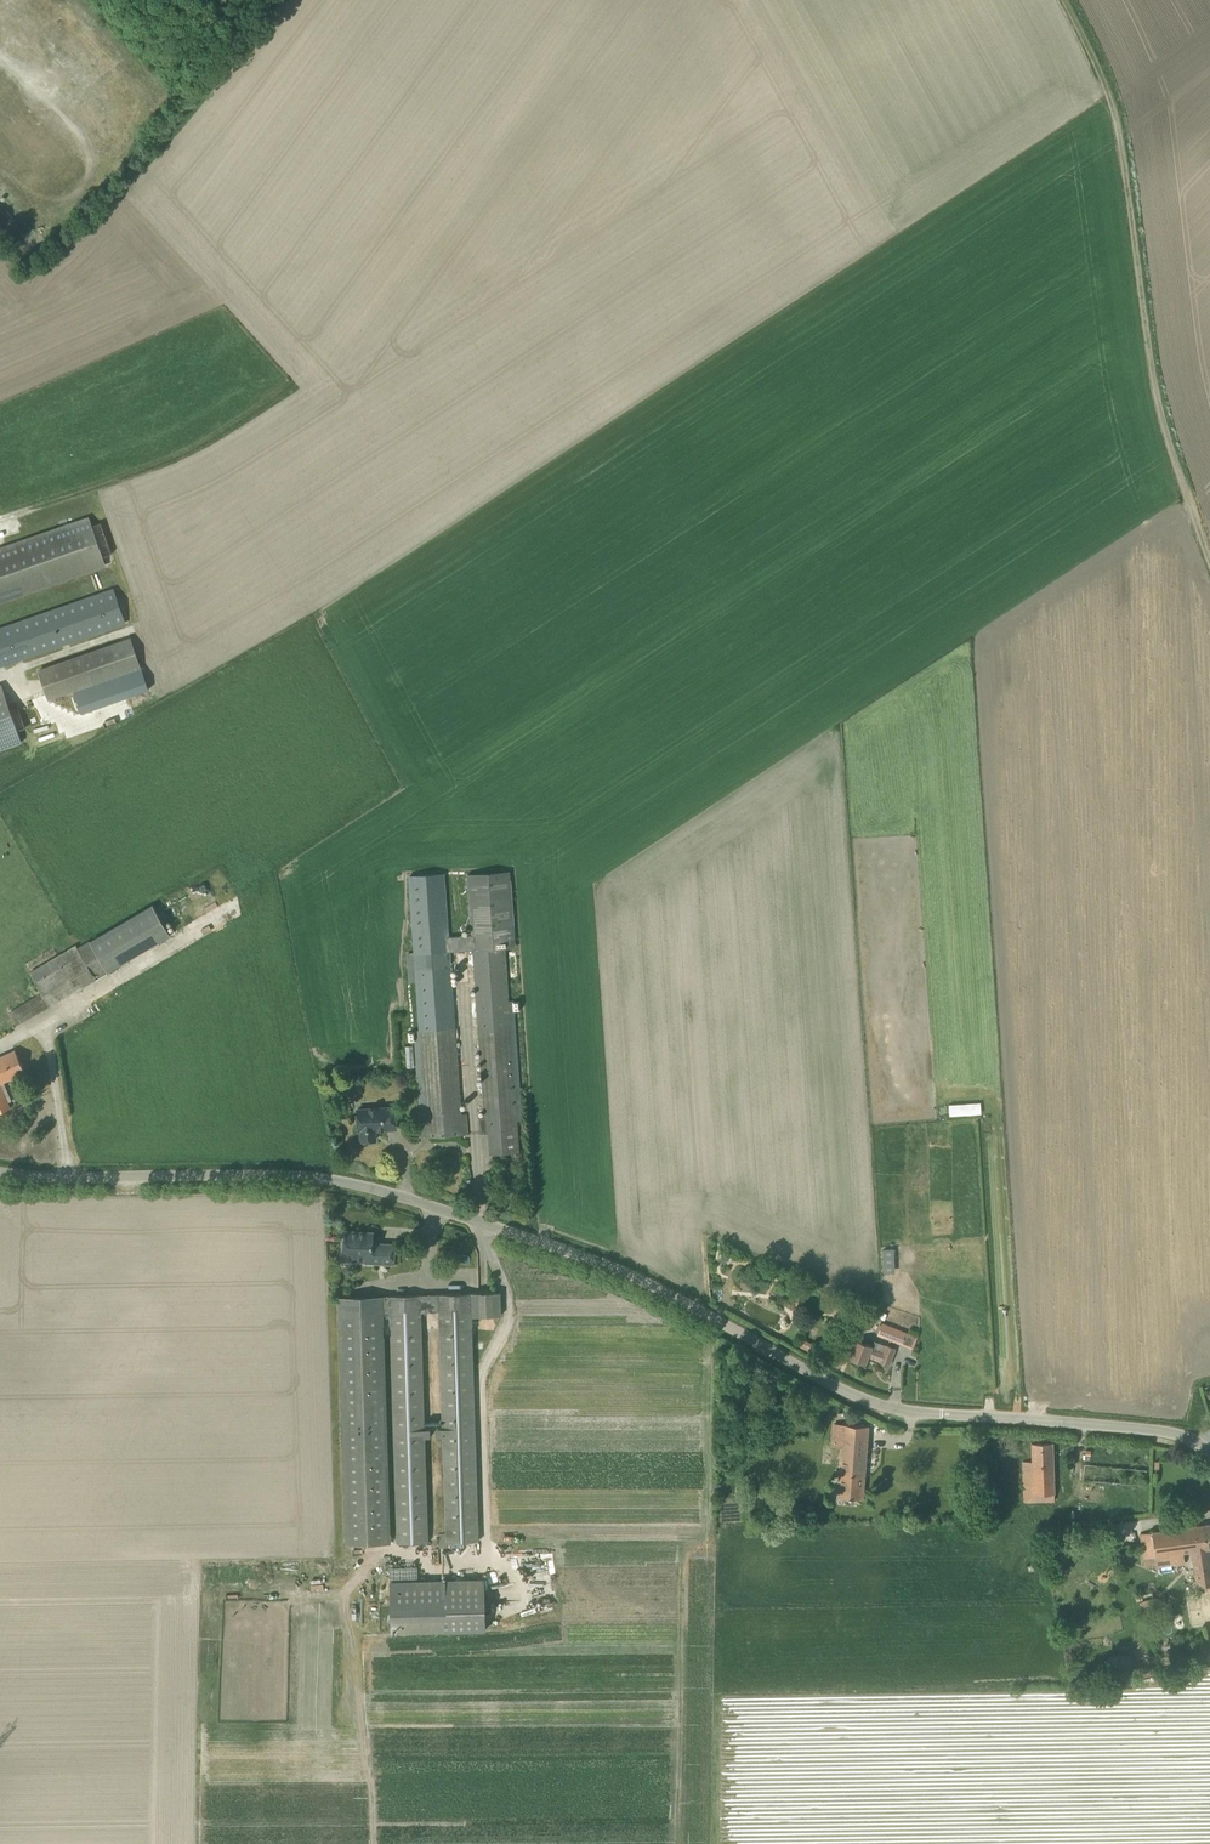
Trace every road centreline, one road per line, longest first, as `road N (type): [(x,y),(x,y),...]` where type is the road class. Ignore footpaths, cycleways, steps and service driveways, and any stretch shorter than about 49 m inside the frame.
road 1 (unclassified): [(1209,1451),(1177,1435),(878,1405),(674,1295),(326,1170),(45,1174),(0,1165)]
road 2 (track): [(1062,0),(1107,93),(1125,152),(1158,392),(1209,552)]

